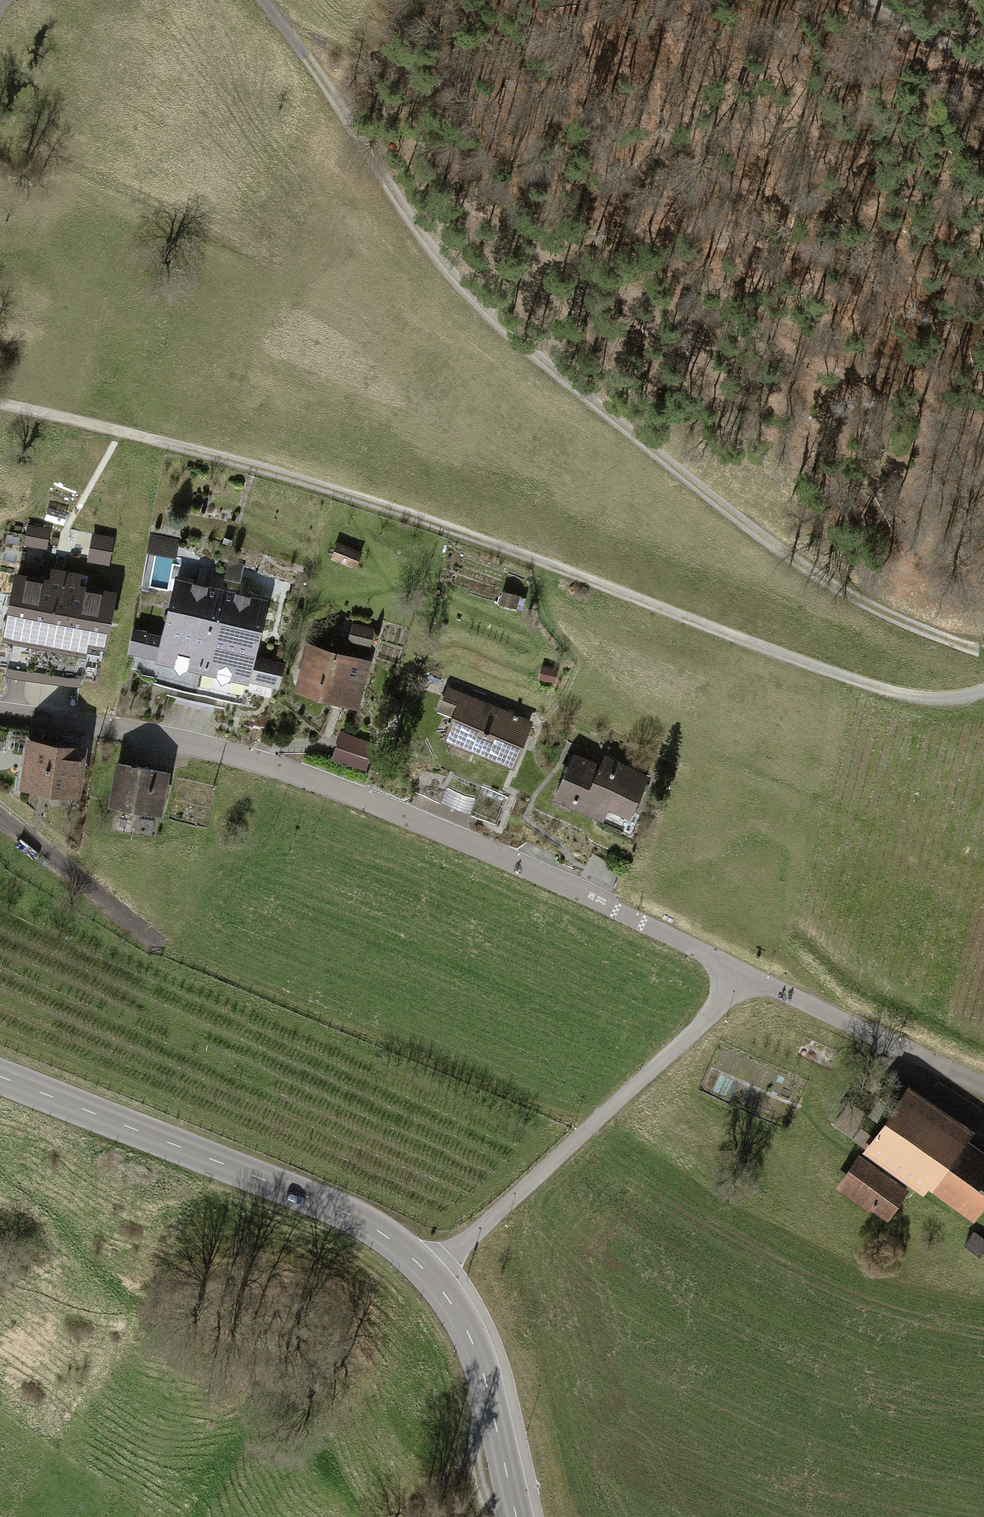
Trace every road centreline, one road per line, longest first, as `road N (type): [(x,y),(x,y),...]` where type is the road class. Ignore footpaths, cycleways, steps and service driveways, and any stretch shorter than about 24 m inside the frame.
road 1 (track): [(983,690),(924,698),(868,685),(356,497),(0,403)]
road 2 (track): [(261,0),(443,269),(521,346),(788,555),(895,618),(983,653)]
road 3 (residential): [(742,972),(360,796),(207,747),(0,712)]
road 4 (unclassified): [(0,1076),(320,1203),(385,1237),(431,1277)]
road 5 (residential): [(431,1277),(717,1009),(742,972)]
road 6 (unclassified): [(742,972),(983,1087)]
road 7 (residential): [(431,1277),(463,1320),(487,1383),(517,1516)]
road 8 (track): [(859,0),(983,59)]

